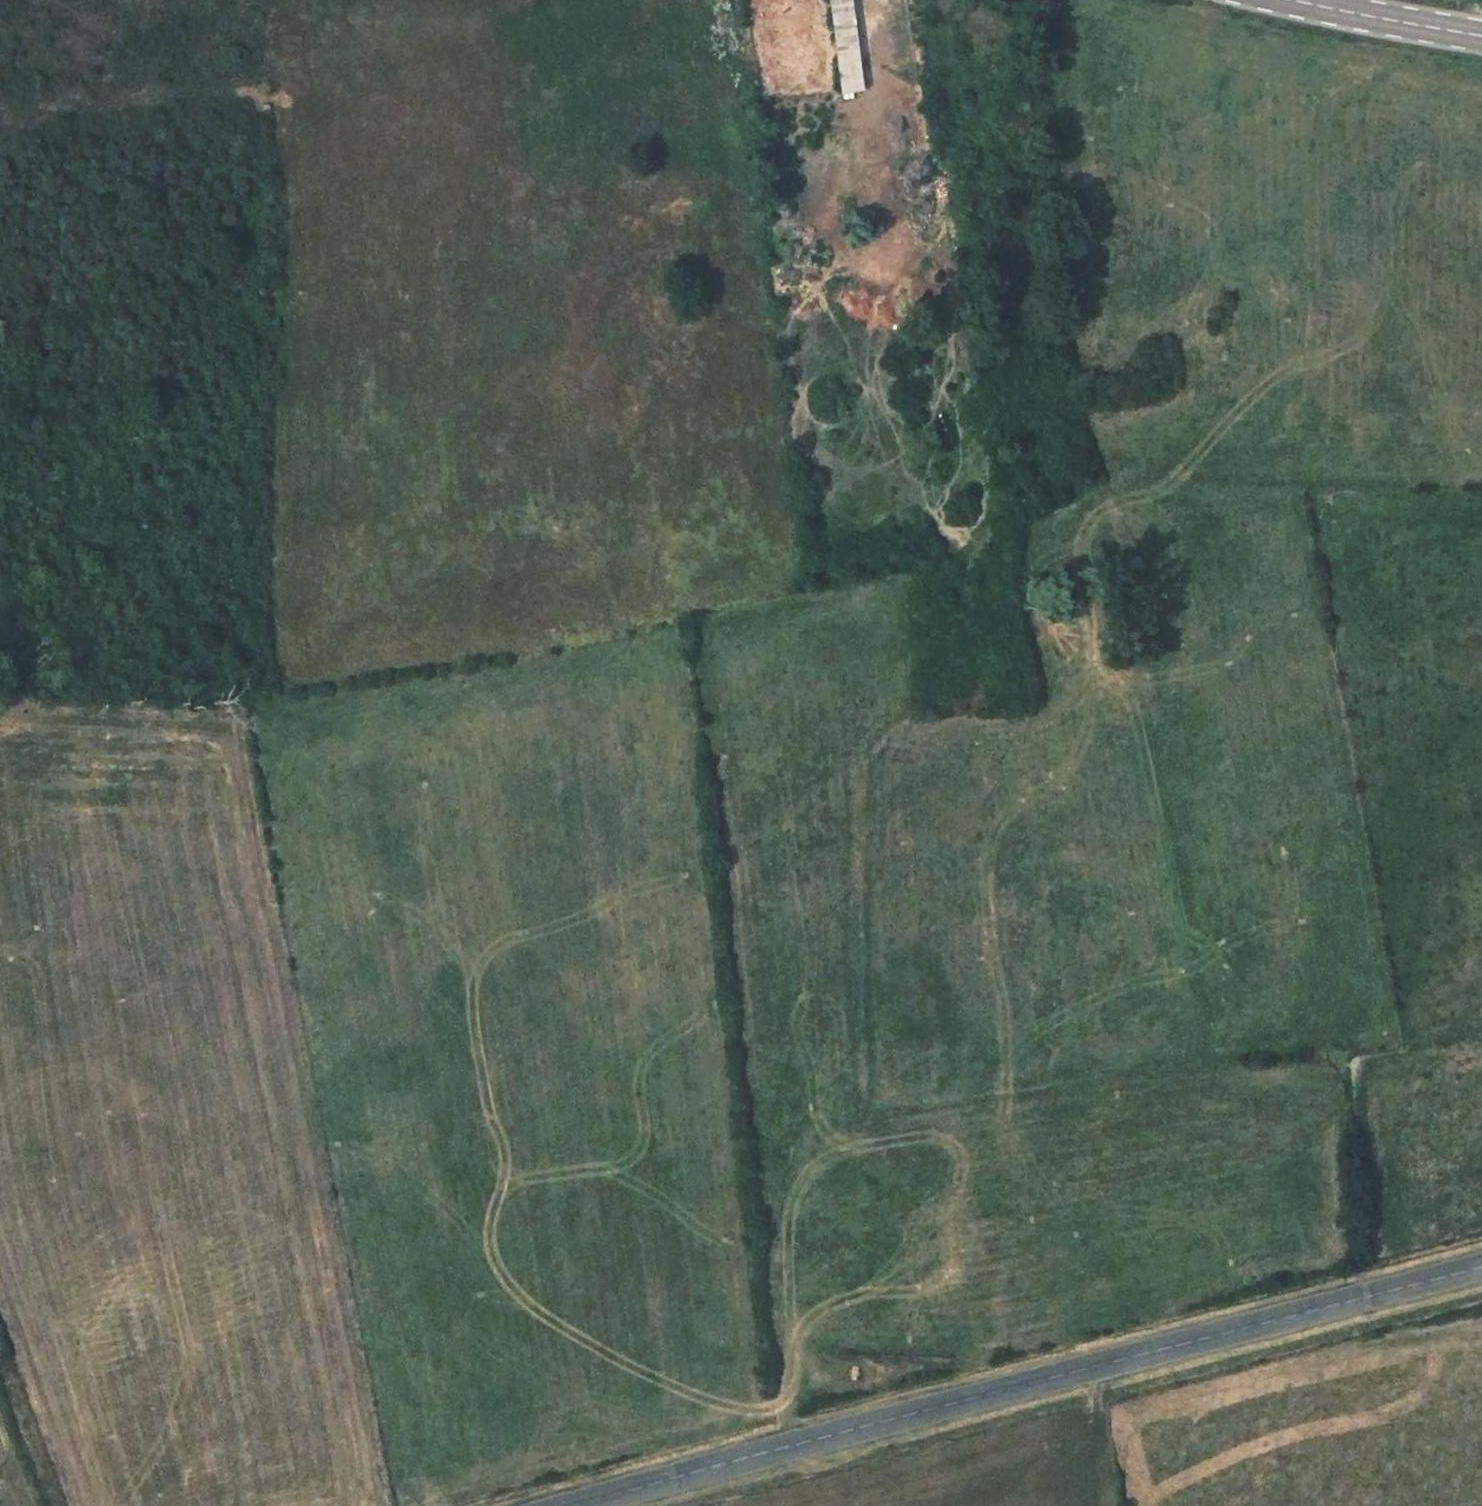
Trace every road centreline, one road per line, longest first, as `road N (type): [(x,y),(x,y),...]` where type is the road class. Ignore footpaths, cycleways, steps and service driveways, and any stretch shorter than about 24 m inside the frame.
road 1 (secondary): [(1481,1270),(583,1505)]
road 2 (secondary): [(1283,0),(1481,33)]

